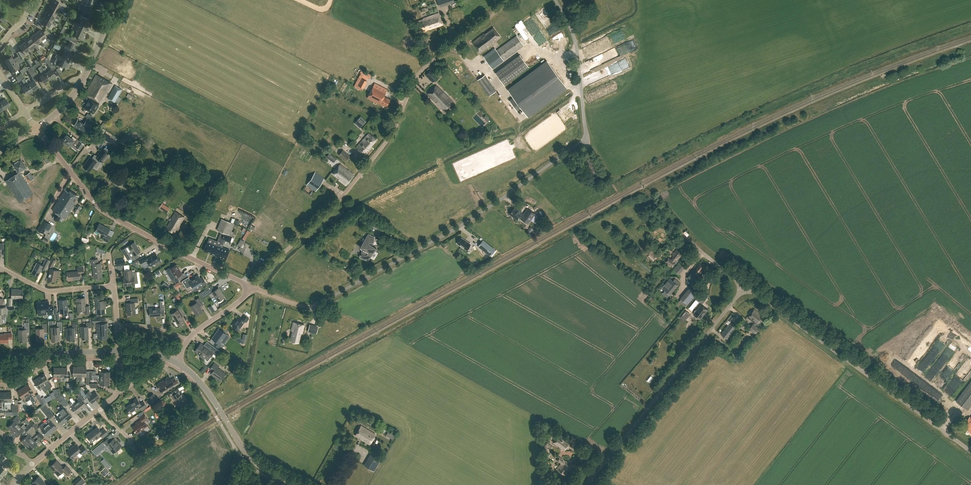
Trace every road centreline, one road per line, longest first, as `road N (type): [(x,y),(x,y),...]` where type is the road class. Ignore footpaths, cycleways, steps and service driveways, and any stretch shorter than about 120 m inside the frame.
road 1 (unclassified): [(264,292),(316,305),(472,219),(585,140),(576,46),(555,0)]
road 2 (unclassified): [(252,287),(379,150),(419,74),(506,0)]
road 3 (unclassified): [(970,452),(745,286)]
road 4 (unclassified): [(252,287),(108,214),(36,128)]
road 5 (unclassified): [(587,484),(745,286)]
road 6 (tertiary): [(177,360),(247,454),(281,477)]
road 7 (unclassified): [(745,286),(655,203)]

